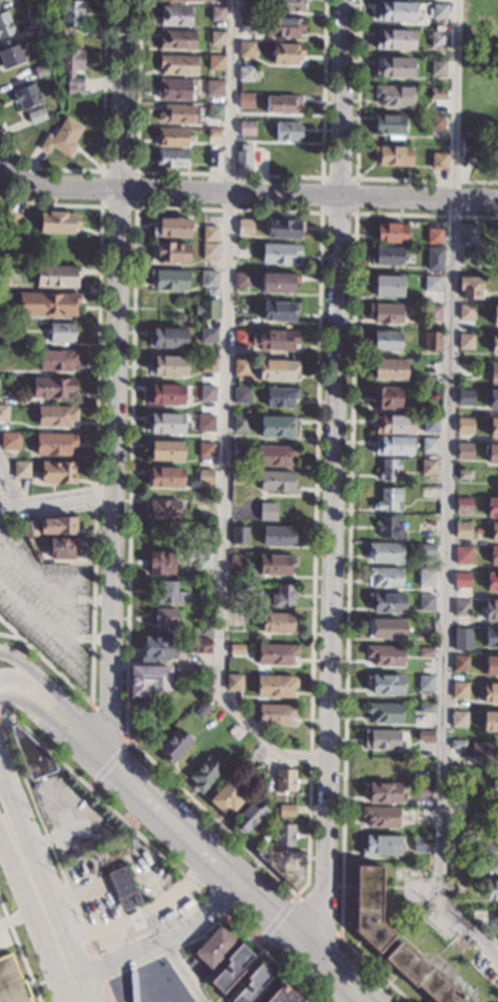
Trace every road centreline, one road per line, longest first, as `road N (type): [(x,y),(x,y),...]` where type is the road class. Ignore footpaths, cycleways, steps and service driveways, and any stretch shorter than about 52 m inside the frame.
road 1 (residential): [(318,958),(343,0)]
road 2 (residential): [(106,758),(122,0)]
road 3 (residential): [(497,202),(54,186),(11,178),(0,165)]
road 4 (tertiary): [(77,731),(366,1001)]
road 5 (residential): [(68,977),(182,932),(243,888)]
road 6 (secondary): [(78,1001),(11,834)]

